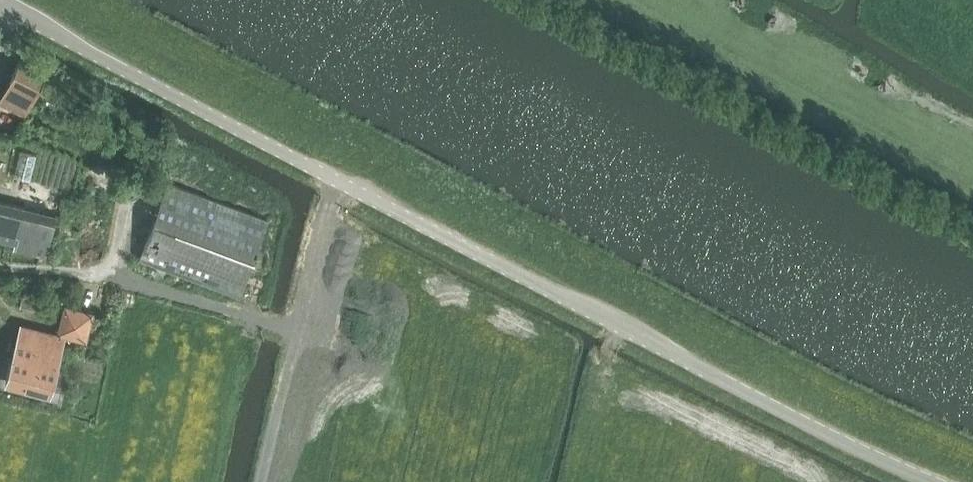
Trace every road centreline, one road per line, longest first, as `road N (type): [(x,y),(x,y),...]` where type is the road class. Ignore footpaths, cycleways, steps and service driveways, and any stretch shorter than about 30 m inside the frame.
road 1 (tertiary): [(936,481),(0,3)]
road 2 (track): [(0,268),(109,276),(283,330),(299,325),(340,181)]
road 3 (track): [(972,171),(641,0)]
road 4 (track): [(576,481),(619,324)]
road 5 (track): [(261,481),(299,325)]

